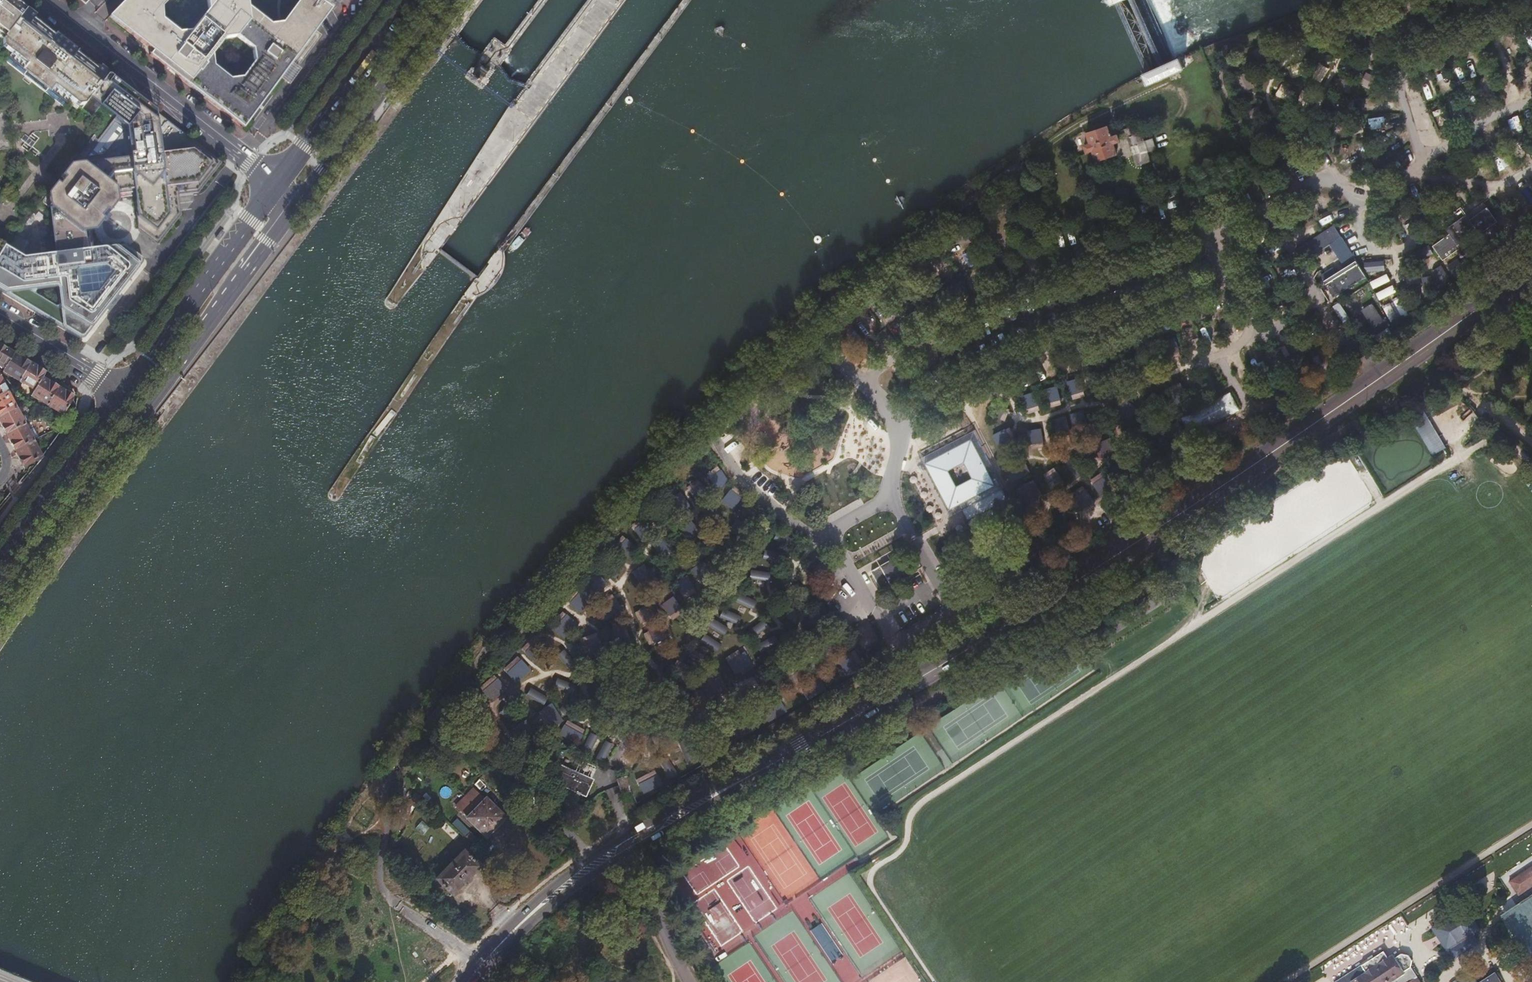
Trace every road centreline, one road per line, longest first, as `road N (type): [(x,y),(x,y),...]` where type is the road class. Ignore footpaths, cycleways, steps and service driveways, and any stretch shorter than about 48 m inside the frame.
road 1 (primary): [(1531,267),(1253,465),(1022,614),(628,845)]
road 2 (primary): [(0,603),(300,201)]
road 3 (residential): [(42,0),(279,184)]
road 4 (primary): [(279,184),(122,392)]
road 5 (primary): [(300,201),(449,0)]
road 6 (primary): [(411,0),(279,184)]
road 7 (track): [(385,833),(325,853),(246,981)]
road 8 (primary): [(628,845),(536,909),(468,981)]
road 9 (primary): [(122,392),(0,559)]
road 10 (unclassified): [(628,845),(689,981)]
road 11 (tertiary): [(0,316),(122,392)]

